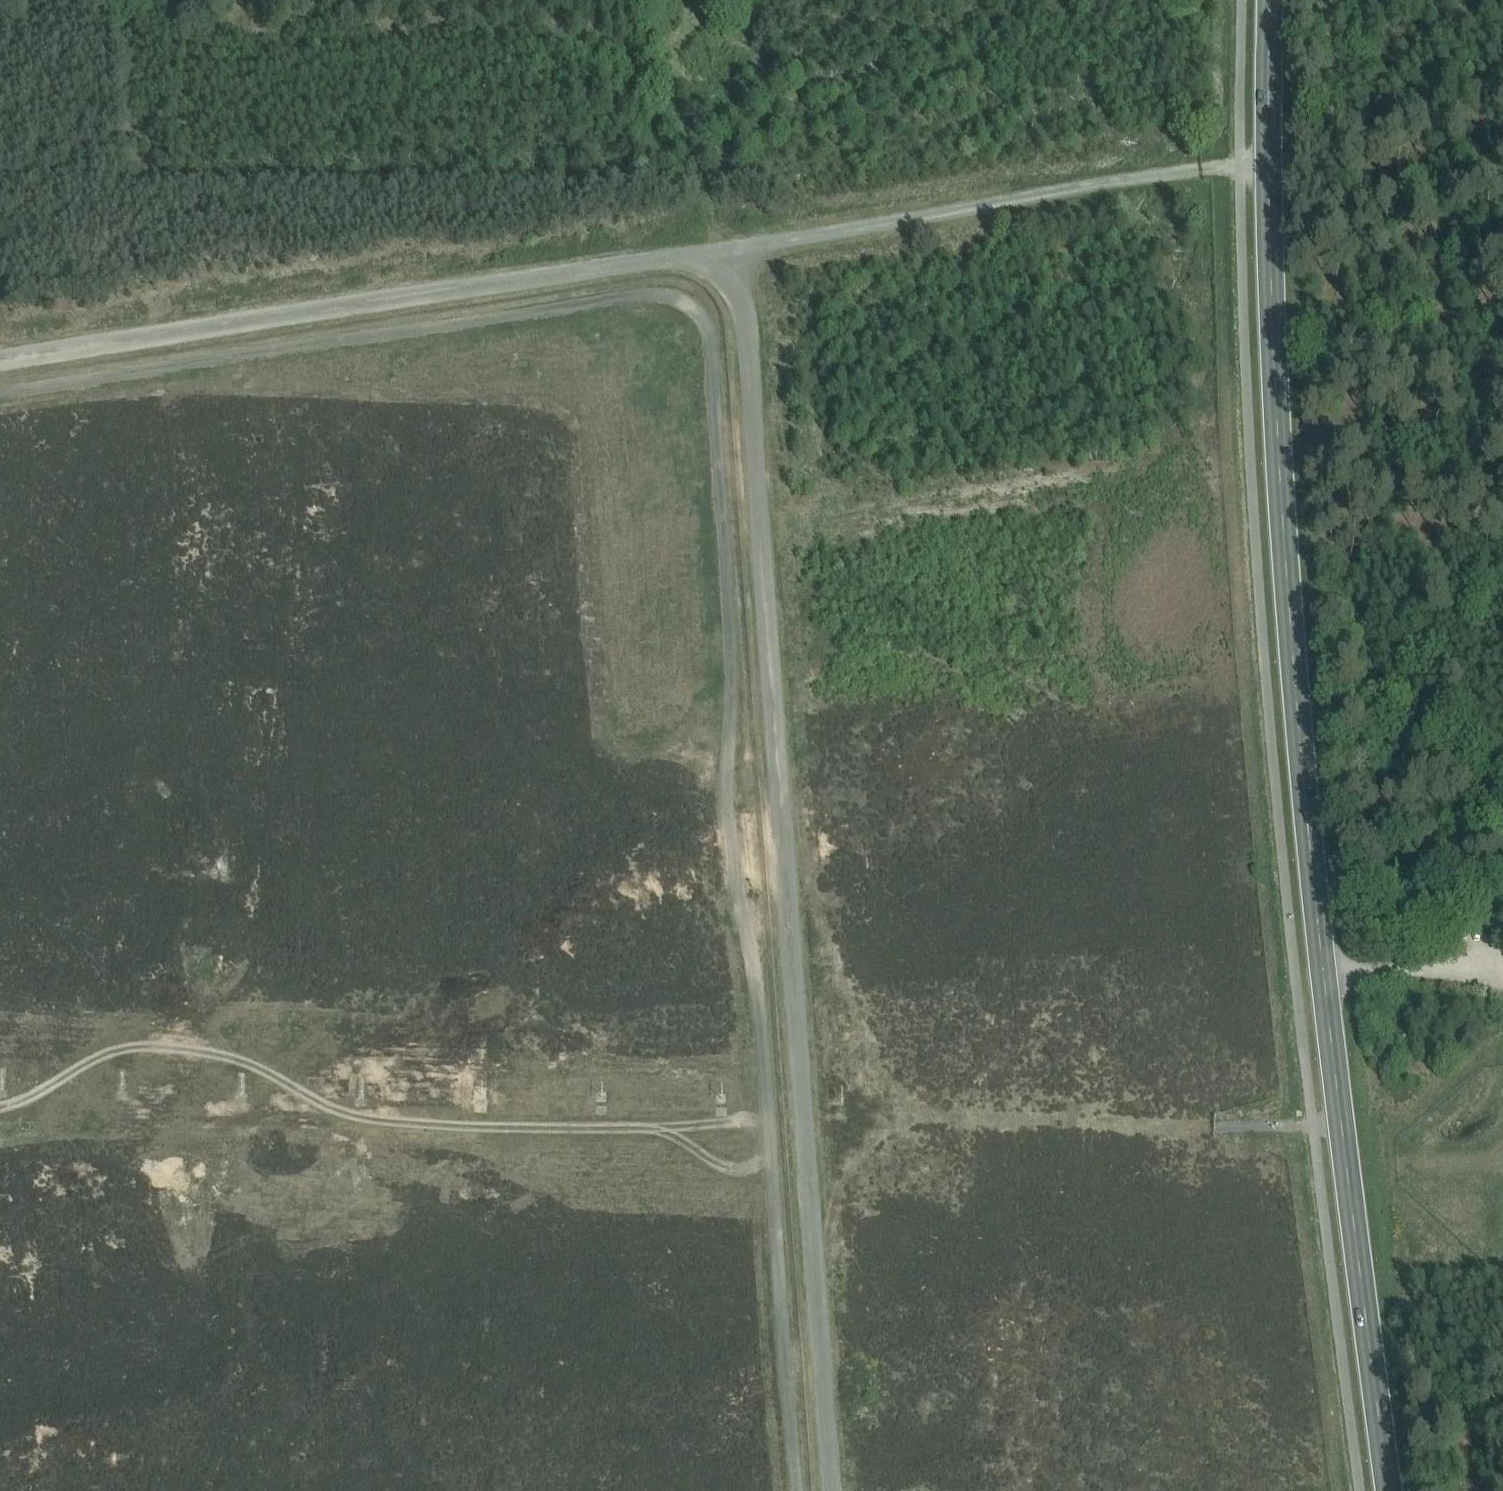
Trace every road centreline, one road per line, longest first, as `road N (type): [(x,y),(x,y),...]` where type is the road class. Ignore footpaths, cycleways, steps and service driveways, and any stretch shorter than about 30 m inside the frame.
road 1 (track): [(0,365),(683,256),(701,257),(733,278),(744,310),(832,1490)]
road 2 (secondary): [(1388,1490),(1291,610),(1272,97),(1276,0)]
road 3 (track): [(1502,956),(1328,979)]

